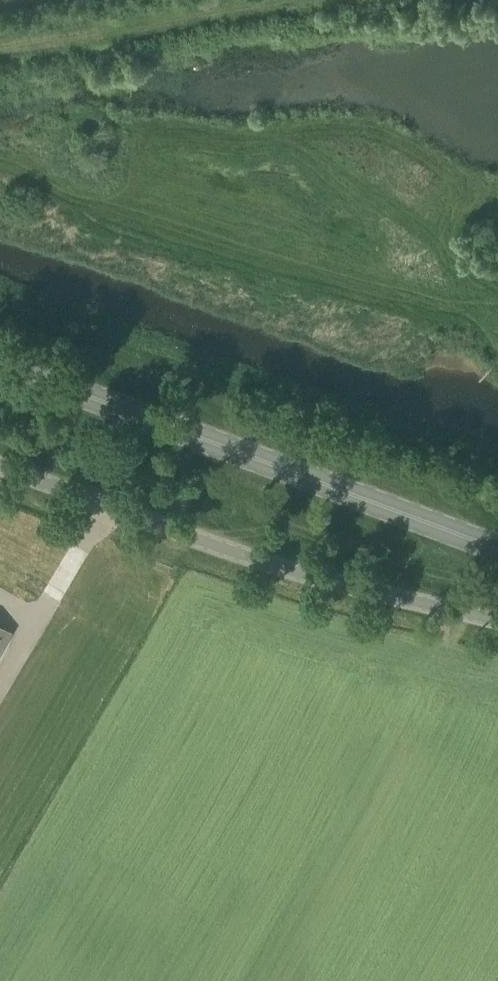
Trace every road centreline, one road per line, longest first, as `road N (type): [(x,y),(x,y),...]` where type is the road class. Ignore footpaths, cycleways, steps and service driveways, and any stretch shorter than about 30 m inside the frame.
road 1 (primary): [(497,551),(0,368)]
road 2 (unclassified): [(497,623),(351,597),(0,468)]

